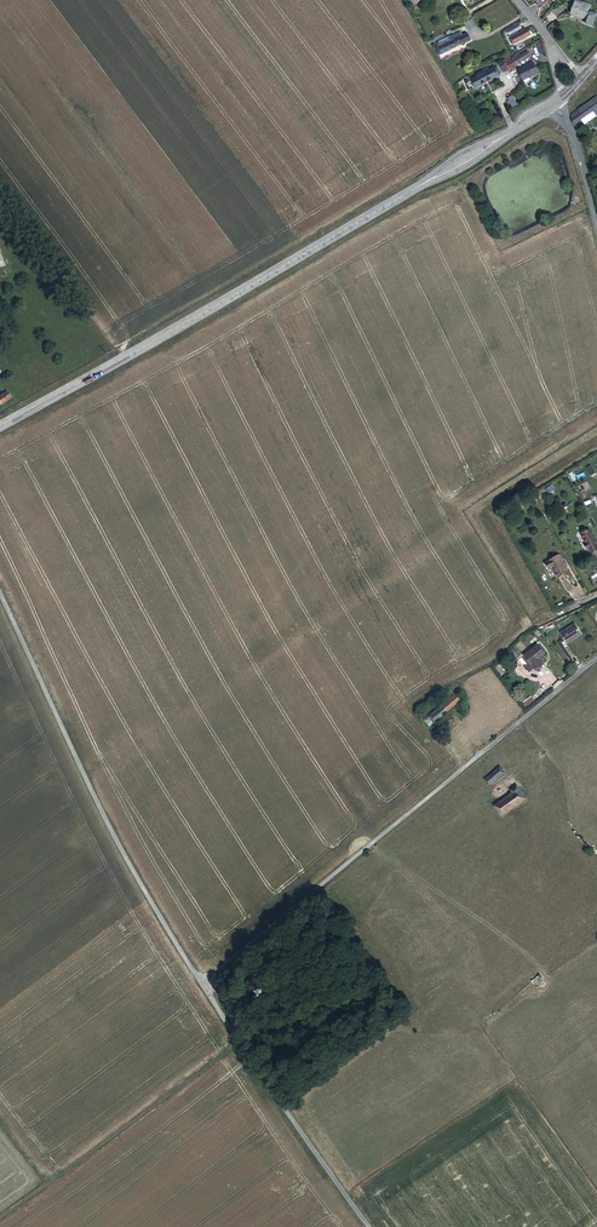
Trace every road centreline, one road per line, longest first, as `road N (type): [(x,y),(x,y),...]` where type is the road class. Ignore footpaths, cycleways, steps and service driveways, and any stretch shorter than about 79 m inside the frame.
road 1 (unclassified): [(371,1226),(202,985),(596,661)]
road 2 (tertiary): [(553,105),(214,310),(0,423)]
road 3 (track): [(0,1217),(241,1042)]
road 4 (unclassified): [(553,105),(568,123),(596,220)]

